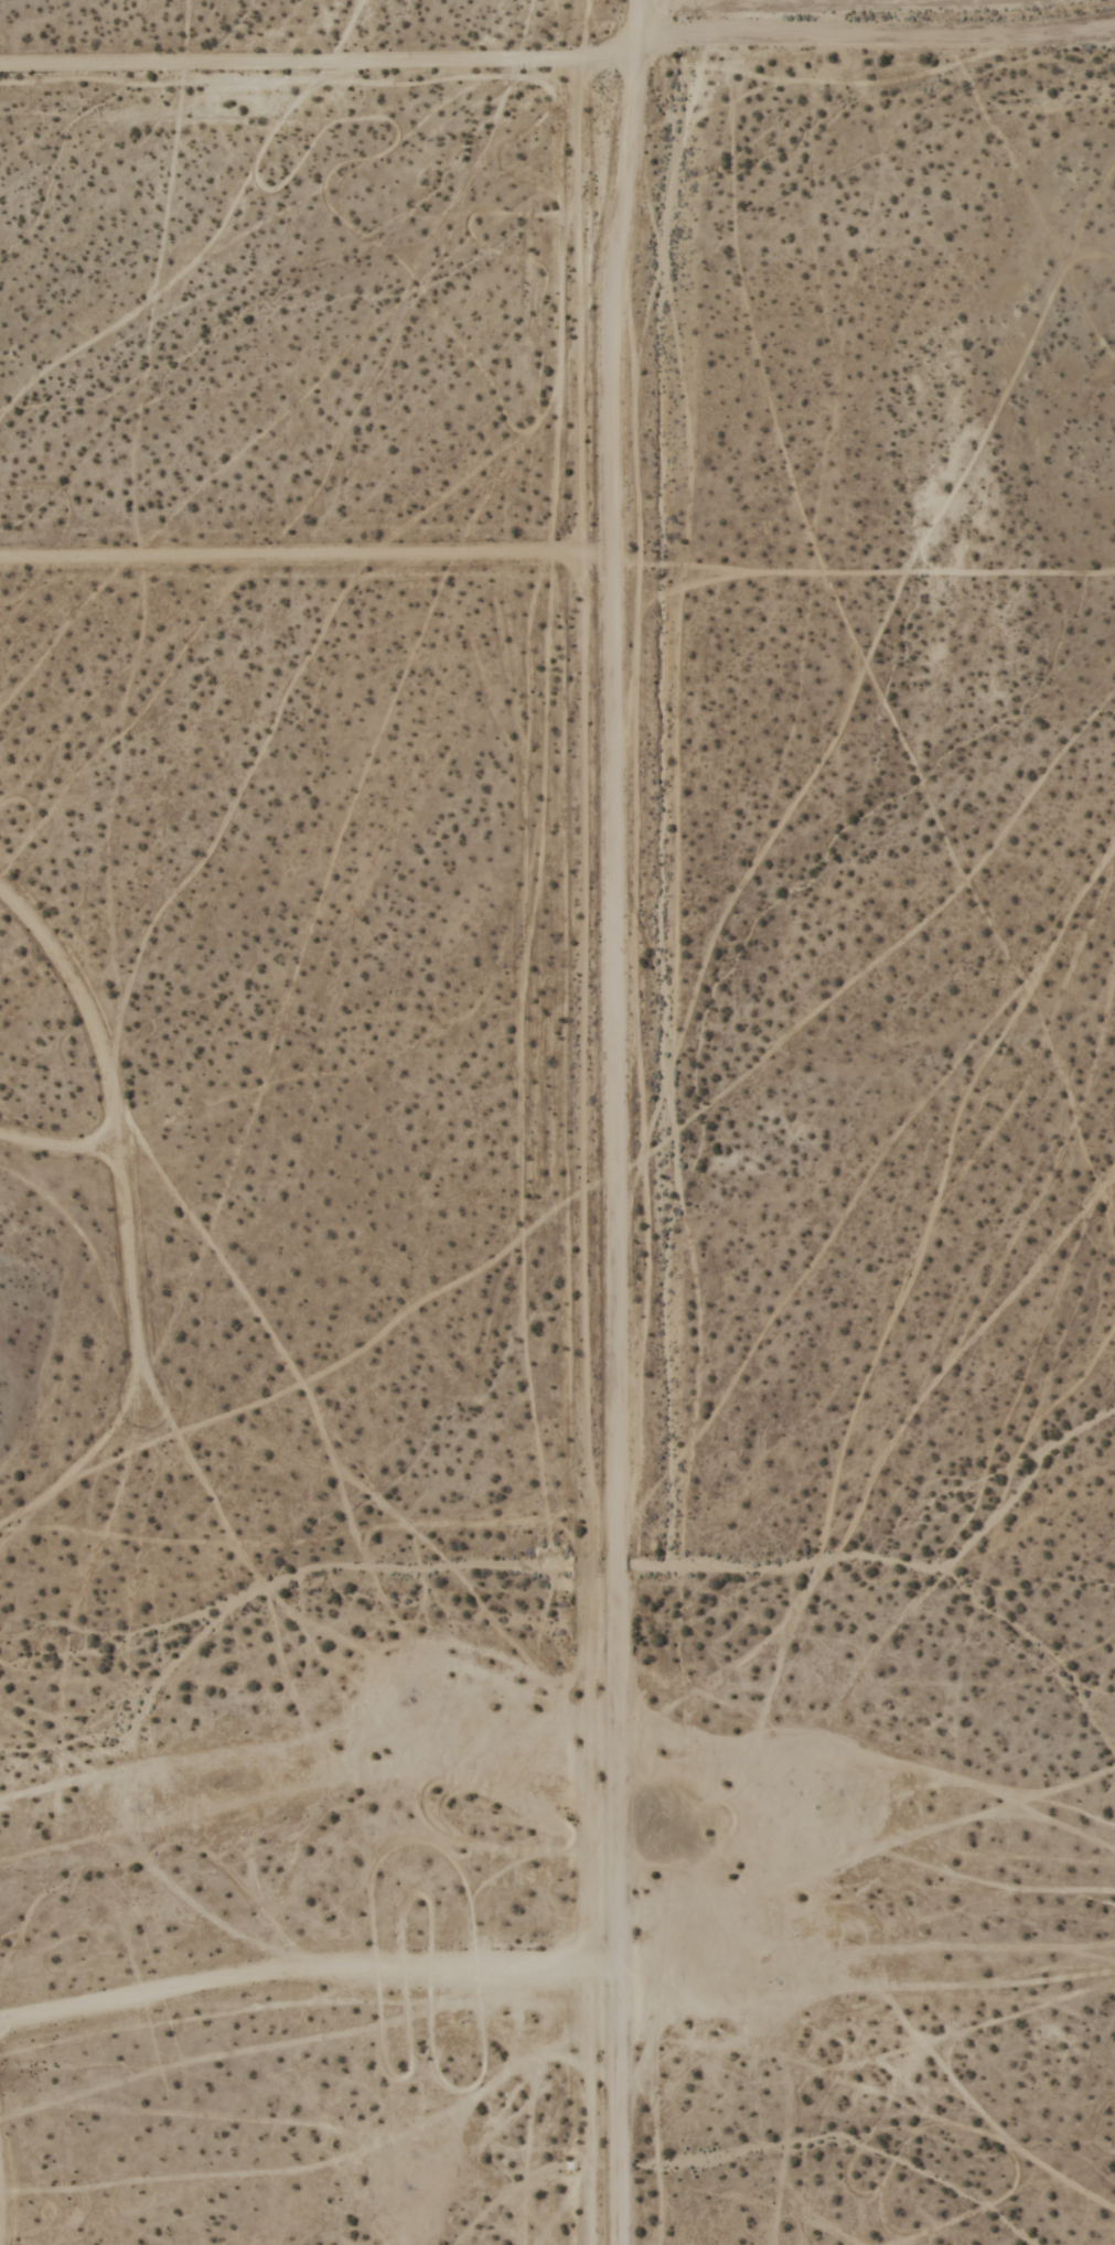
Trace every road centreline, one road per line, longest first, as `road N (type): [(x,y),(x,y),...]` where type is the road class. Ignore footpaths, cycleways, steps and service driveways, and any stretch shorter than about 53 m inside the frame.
road 1 (residential): [(602,2244),(590,1575),(592,554),(582,276),(591,78),(614,57),(622,0)]
road 2 (residential): [(635,68),(617,84),(609,277),(618,552),(626,2244)]
road 3 (track): [(624,1972),(307,1974),(0,2028)]
road 4 (track): [(0,563),(618,552)]
road 5 (residential): [(0,68),(614,57)]
road 6 (track): [(149,1408),(106,1051),(60,954),(0,884)]
road 7 (residential): [(1114,4),(725,13),(631,31),(614,57)]
road 8 (track): [(635,68),(648,57),(803,45),(1114,40)]
road 9 (track): [(0,1140),(122,1140)]

